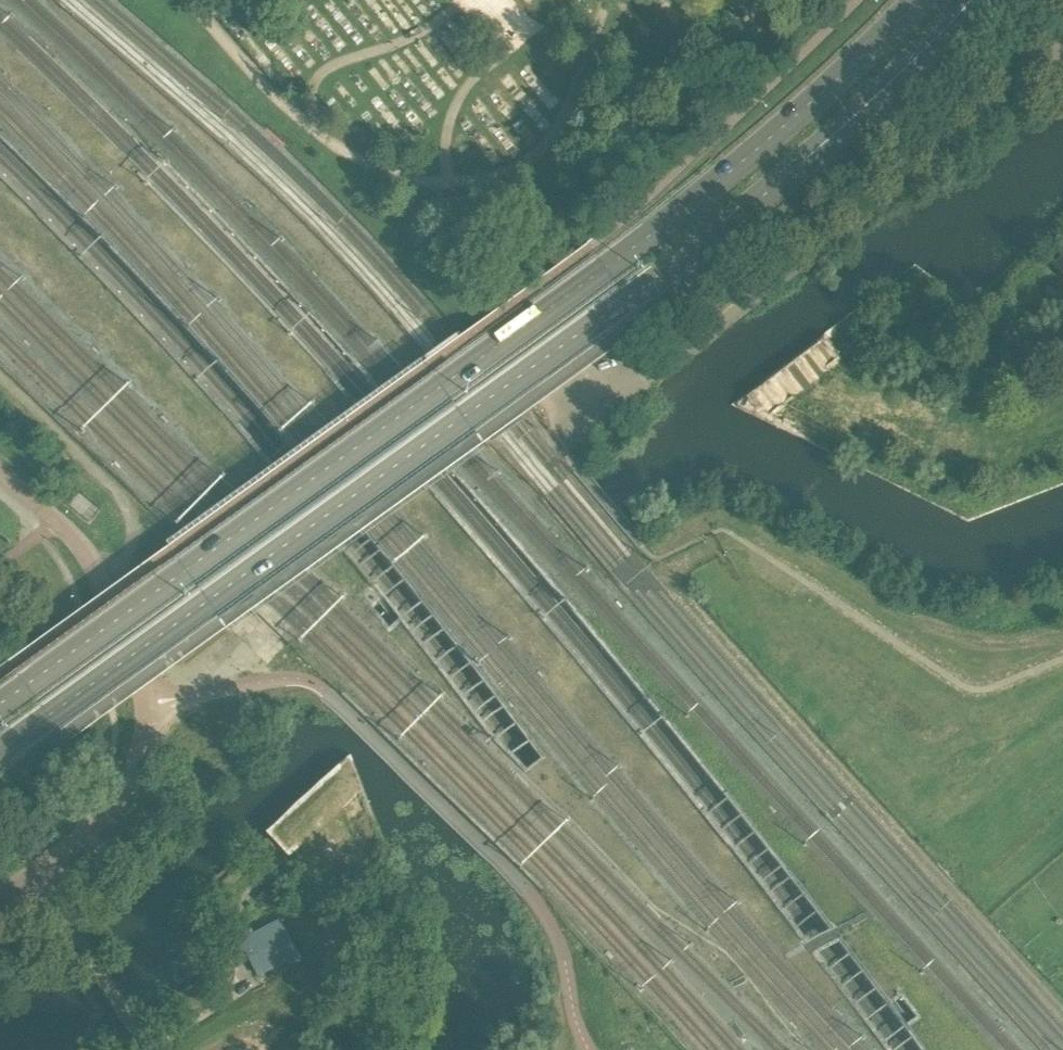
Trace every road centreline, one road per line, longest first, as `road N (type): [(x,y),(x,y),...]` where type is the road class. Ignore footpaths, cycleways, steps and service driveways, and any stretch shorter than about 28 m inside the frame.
road 1 (primary): [(0,751),(655,278),(811,154),(971,0)]
road 2 (primary): [(917,0),(788,129),(0,703)]
road 3 (residential): [(0,471),(94,563),(148,705),(142,755),(122,796),(88,832),(0,891)]
road 4 (track): [(245,989),(202,902),(274,840)]

